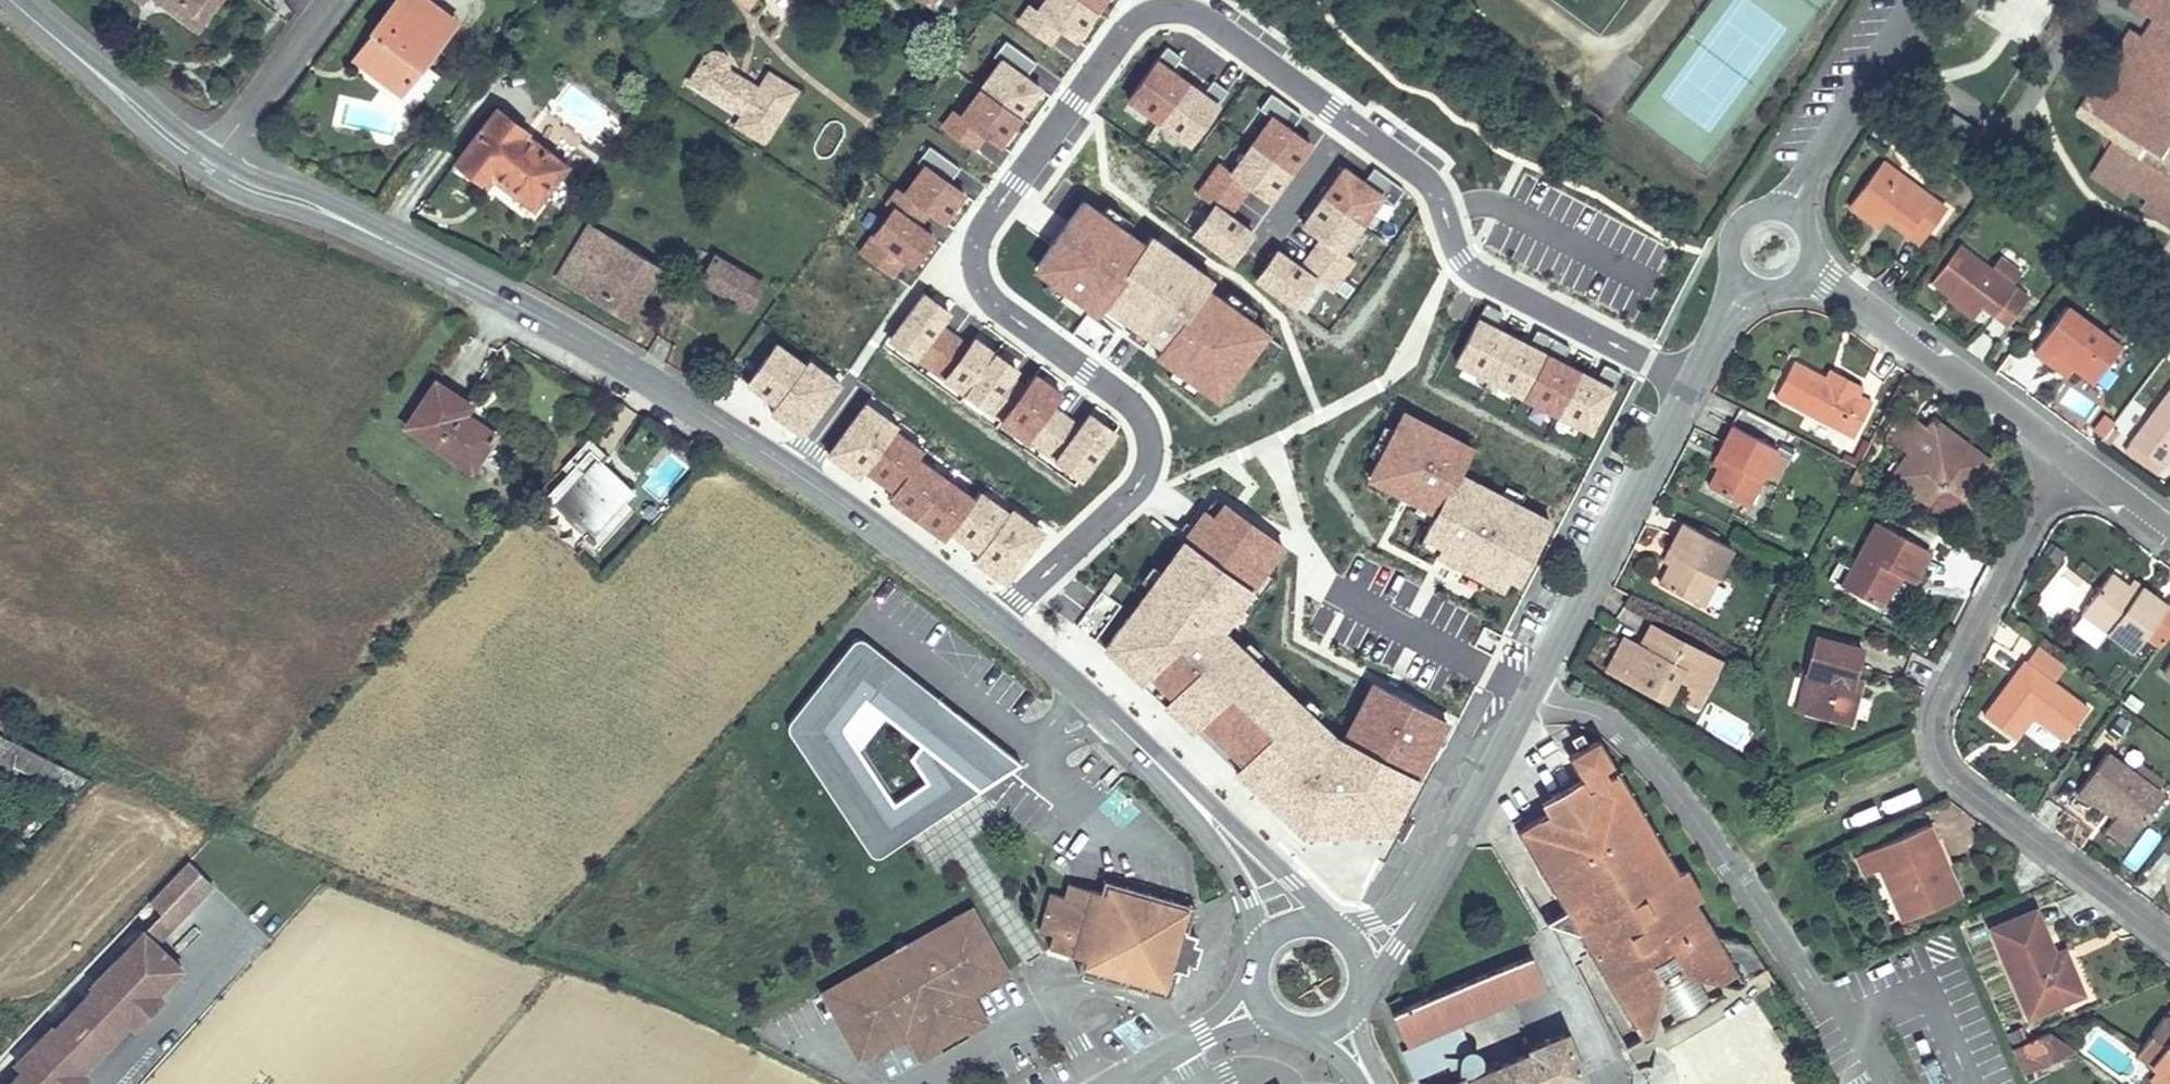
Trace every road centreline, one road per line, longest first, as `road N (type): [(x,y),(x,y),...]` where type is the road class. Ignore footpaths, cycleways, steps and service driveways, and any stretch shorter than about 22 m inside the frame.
road 1 (residential): [(1701,373),(1491,273),(1468,256),(1437,182),(1237,26),(1187,0),(1147,8),(1071,97),(974,249),(990,292),(1143,405),(1154,440),(1152,477),(995,621)]
road 2 (tertiary): [(995,621),(760,444),(461,274)]
road 3 (residential): [(2169,938),(1953,777),(1939,750),(1936,717),(1950,680),(2081,462)]
road 4 (residential): [(1701,373),(1414,906)]
road 5 (residential): [(2081,462),(1769,247)]
road 6 (residential): [(1918,0),(1769,247)]
road 7 (tertiary): [(209,161),(309,199),(461,274)]
road 8 (tertiary): [(1187,792),(995,621)]
road 9 (tertiary): [(11,0),(102,84),(209,161)]
road 10 (residential): [(209,161),(332,0)]
road 11 (tertiary): [(1327,929),(1243,835),(1187,792)]
road 12 (tertiary): [(1187,792),(1249,899),(1260,962)]
road 13 (residential): [(1769,247),(1701,373)]

